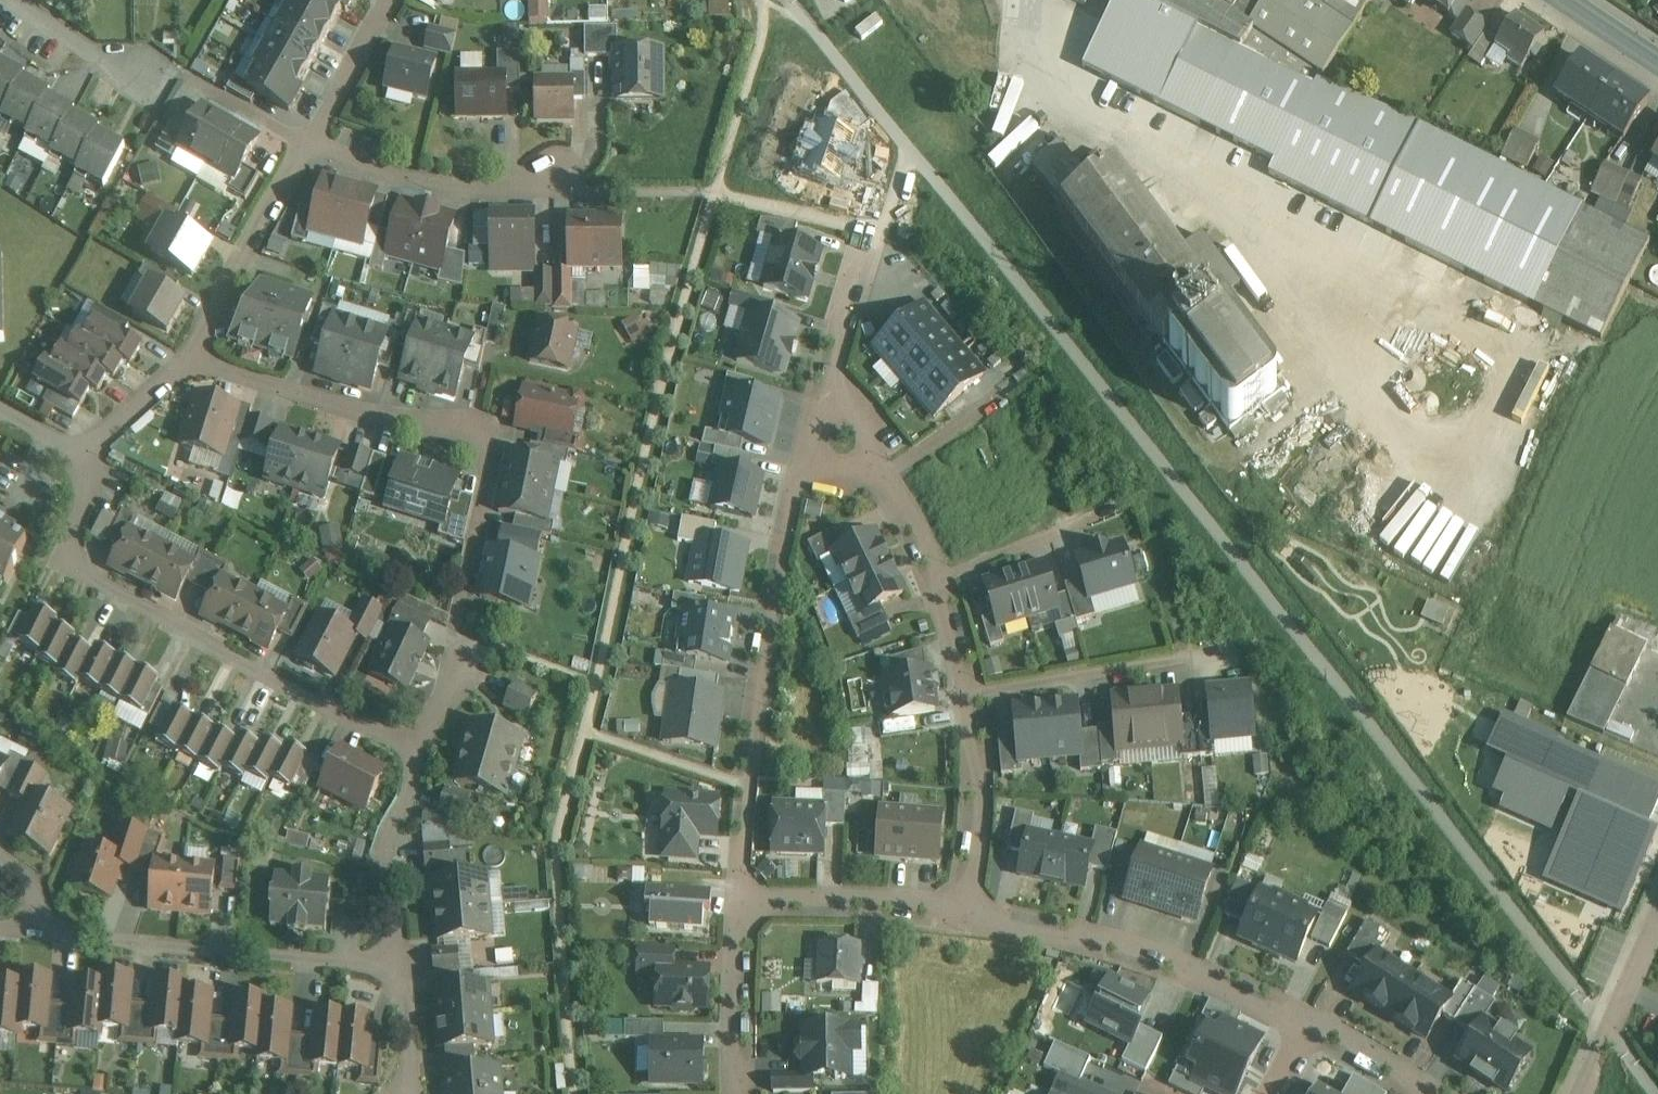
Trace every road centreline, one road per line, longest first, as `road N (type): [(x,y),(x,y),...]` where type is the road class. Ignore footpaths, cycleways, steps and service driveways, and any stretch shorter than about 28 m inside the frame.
road 1 (residential): [(93,460),(74,547),(96,581),(367,722),(414,734)]
road 2 (residential): [(744,905),(748,784),(792,507),(802,477),(827,458)]
road 3 (residential): [(400,966),(38,933)]
road 4 (residential): [(1308,1023),(1241,985),(1053,928),(971,914)]
road 5 (residential): [(187,358),(389,421),(480,433)]
road 6 (residential): [(308,144),(426,180),(565,187)]
road 7 (residential): [(308,144),(187,358)]
road 8 (residential): [(414,734),(414,772),(382,861),(400,966)]
road 9 (residential): [(971,914),(744,905)]
road 10 (residential): [(970,698),(1188,660)]
road 11 (residential): [(970,698),(977,754),(971,914)]
road 12 (residential): [(843,418),(834,369),(875,226)]
road 13 (residential): [(938,576),(1118,508)]
road 14 (residential): [(1657,919),(1582,1093)]
road 15 (residential): [(743,1093),(744,905)]
road 16 (residential): [(182,73),(130,74),(23,0)]
road 17 (residential): [(394,0),(308,144)]
road 18 (residential): [(885,478),(1003,395)]
road 19 (residential): [(187,358),(101,435),(93,460)]
road 20 (residential): [(1428,1093),(1308,1023)]
road 21 (residential): [(400,966),(408,1093)]
road 22 (residential): [(938,576),(970,698)]

